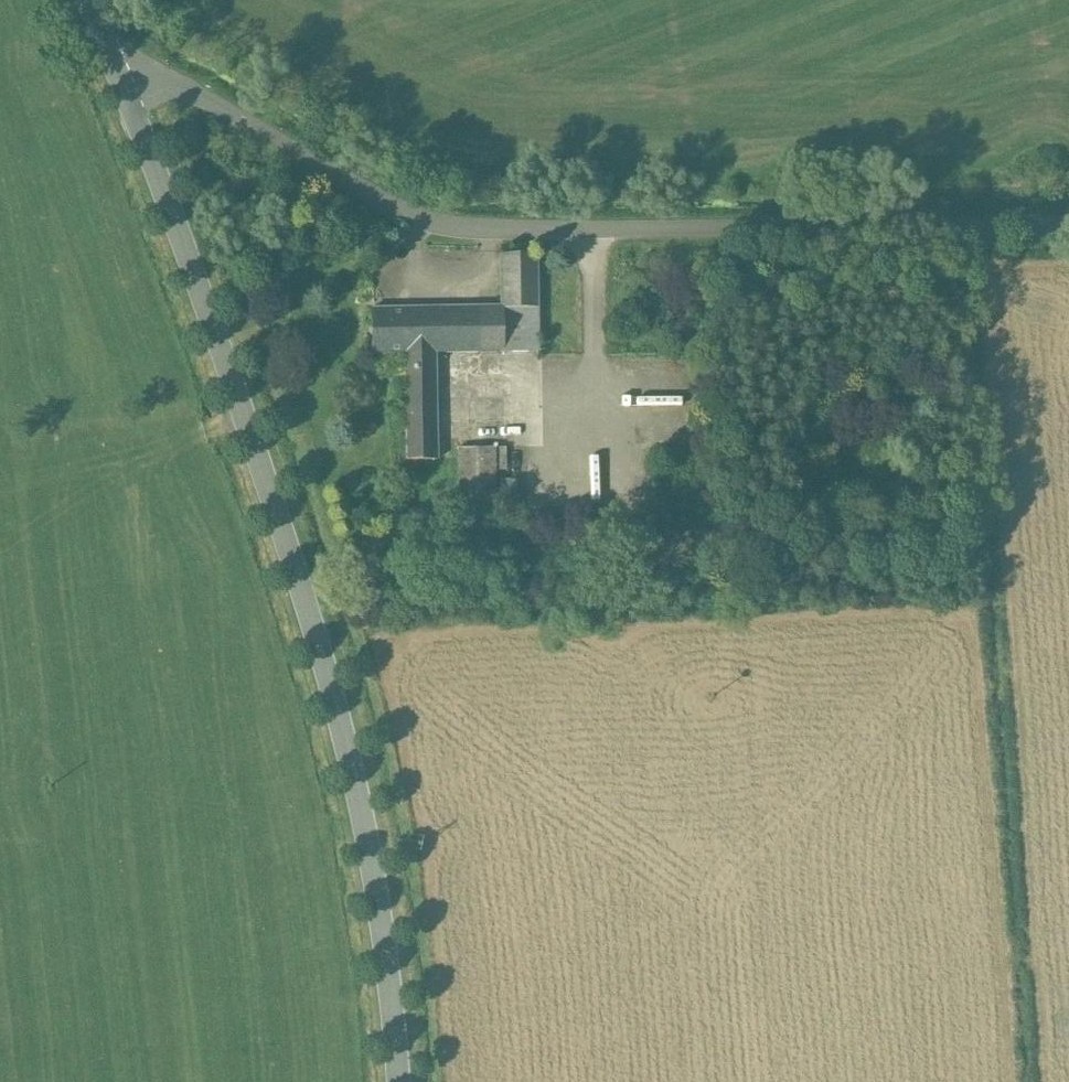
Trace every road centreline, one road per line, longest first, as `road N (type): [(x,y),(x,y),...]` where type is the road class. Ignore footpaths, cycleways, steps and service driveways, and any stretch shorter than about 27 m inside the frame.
road 1 (tertiary): [(119,74),(251,417),(338,694),(379,868),(405,1081)]
road 2 (unclassified): [(119,74),(178,79),(355,185),(451,227),(1068,223)]

